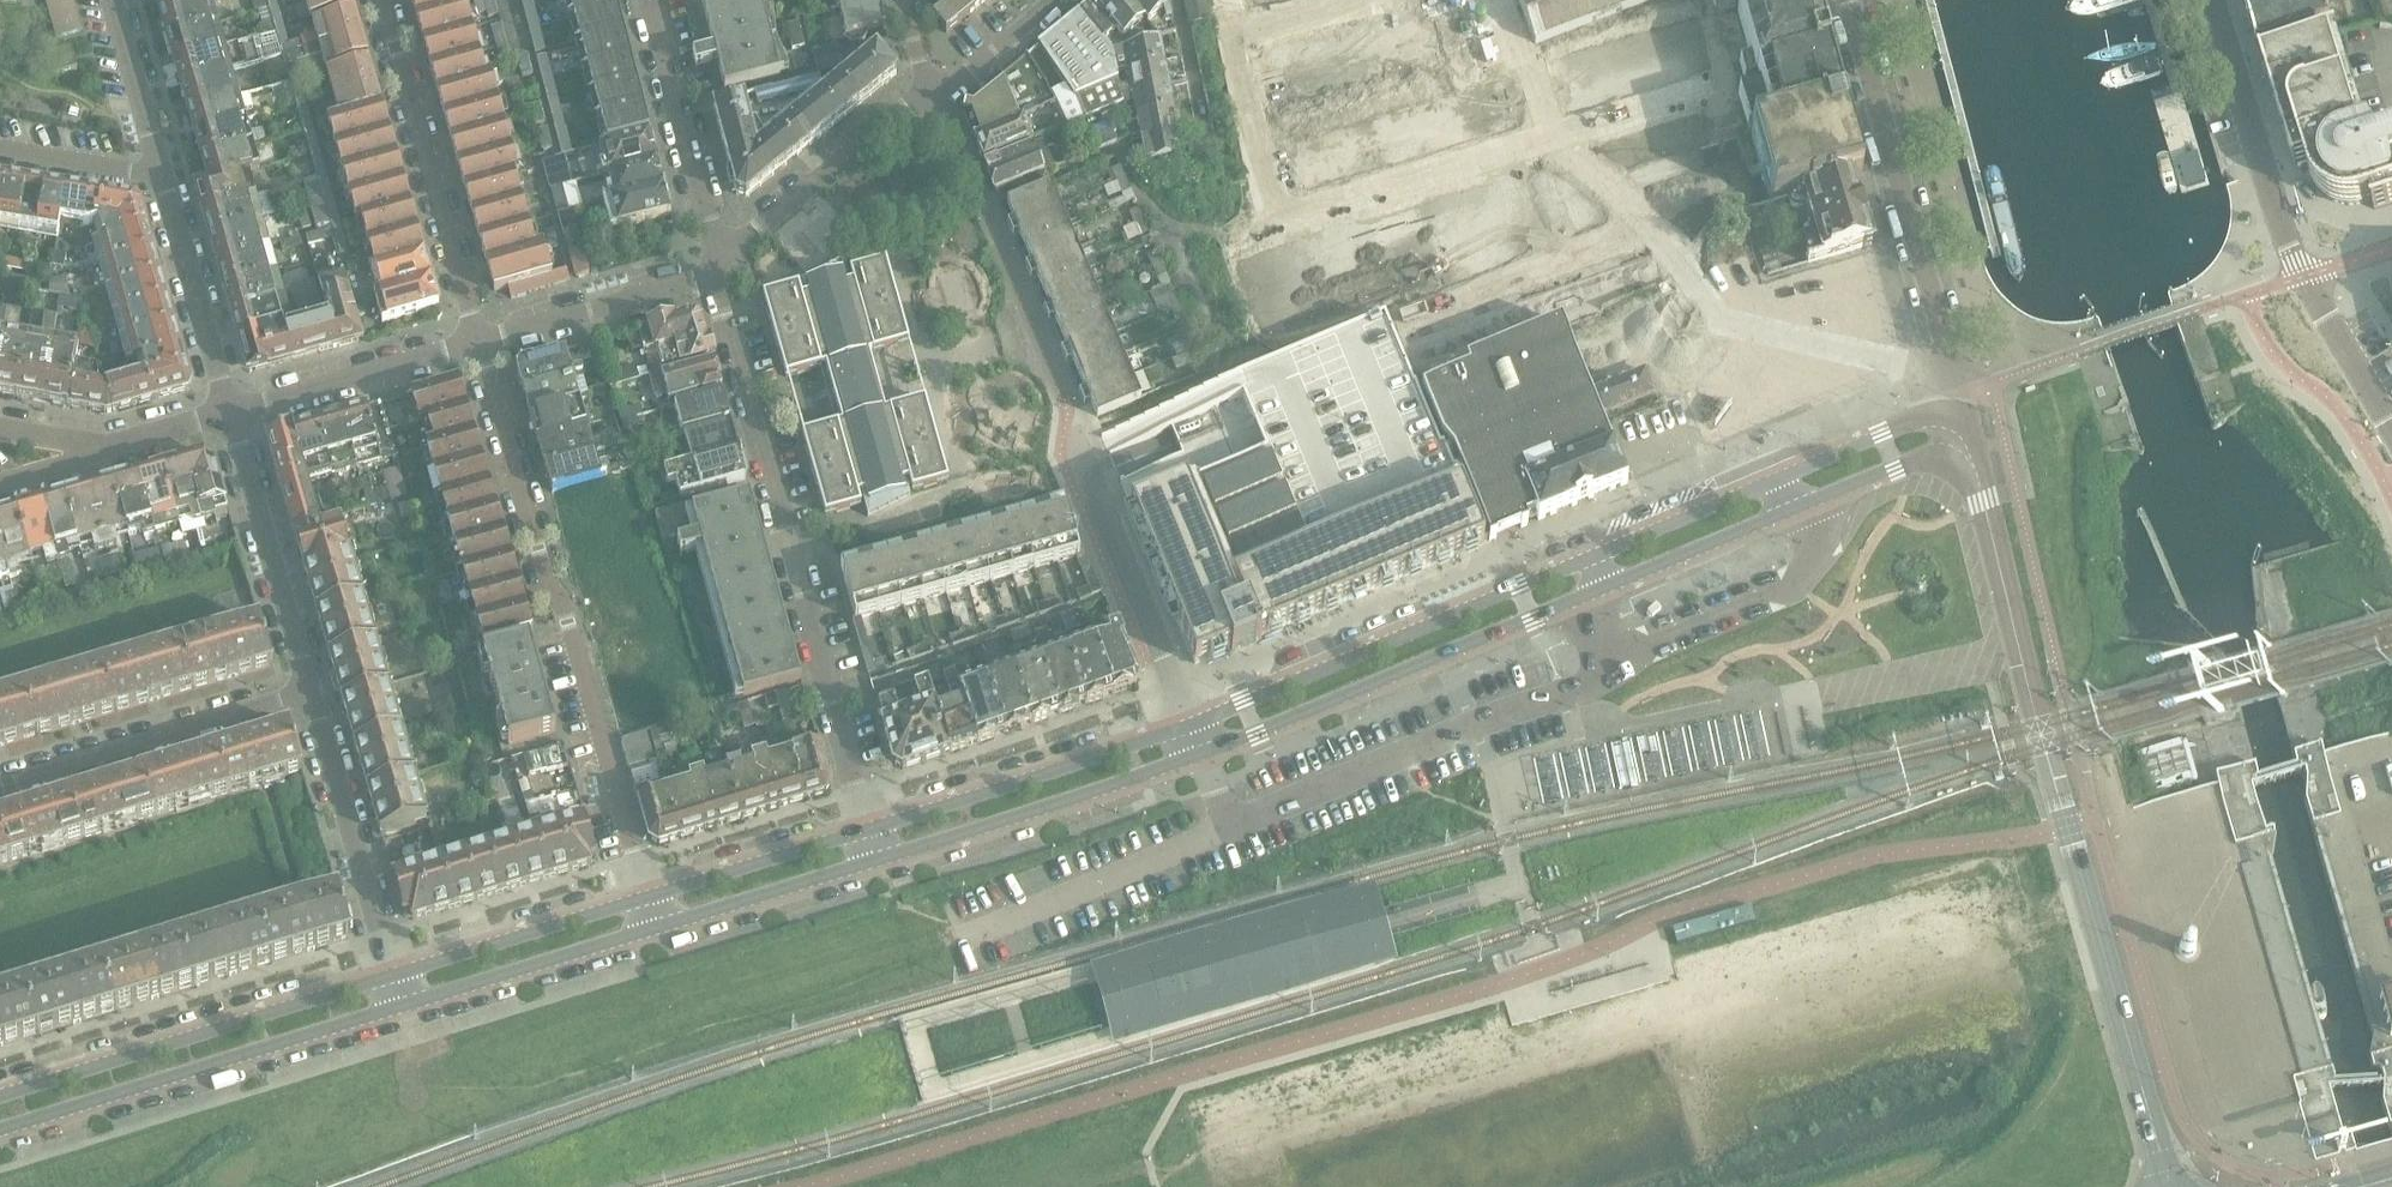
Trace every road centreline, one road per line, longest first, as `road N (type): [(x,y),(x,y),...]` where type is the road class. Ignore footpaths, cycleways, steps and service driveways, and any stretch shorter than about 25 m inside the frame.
road 1 (residential): [(1963,422),(1923,419),(1187,724)]
road 2 (residential): [(1200,755),(1934,454),(1963,422)]
road 3 (residential): [(2172,1186),(2045,745),(1963,422)]
road 4 (residential): [(1554,139),(1266,229),(1227,38),(1354,0)]
road 5 (residential): [(870,829),(723,317),(717,263)]
road 6 (residential): [(645,902),(568,622),(476,341)]
road 7 (residential): [(1963,422),(1849,0)]
road 8 (residential): [(0,1132),(402,1006)]
road 9 (residential): [(394,978),(0,1097)]
road 10 (residential): [(476,341),(380,0)]
road 11 (residential): [(881,860),(1200,755)]
road 12 (residential): [(1187,724),(870,829)]
road 13 (residential): [(0,786),(310,689)]
road 14 (residential): [(394,978),(310,689)]
road 15 (residential): [(1187,724),(1081,454)]
road 16 (residential): [(2305,275),(2213,0)]
road 17 (residential): [(310,689),(230,412)]
road 18 (residential): [(717,263),(649,0)]
road 19 (residential): [(717,263),(934,100)]
road 20 (residential): [(402,1006),(654,928)]
road 21 (residential): [(645,902),(394,978)]
road 22 (residential): [(230,412),(476,341)]
road 23 (residential): [(476,341),(689,279),(717,263)]
road 24 (residential): [(230,412),(164,176)]
road 25 (residential): [(654,928),(881,860)]
road 26 (residential): [(870,829),(645,902)]
road 27 (residential): [(164,176),(113,0)]
road 28 (residential): [(1721,87),(1554,139)]
road 29 (residential): [(2391,424),(2305,275)]
road 30 (residential): [(164,176),(0,148)]
road 31 (residential): [(934,100),(1058,0)]
road 32 (residential): [(1177,0),(1207,148)]
road 33 (residential): [(1554,139),(1510,0)]
road 34 (residential): [(102,447),(230,412)]

